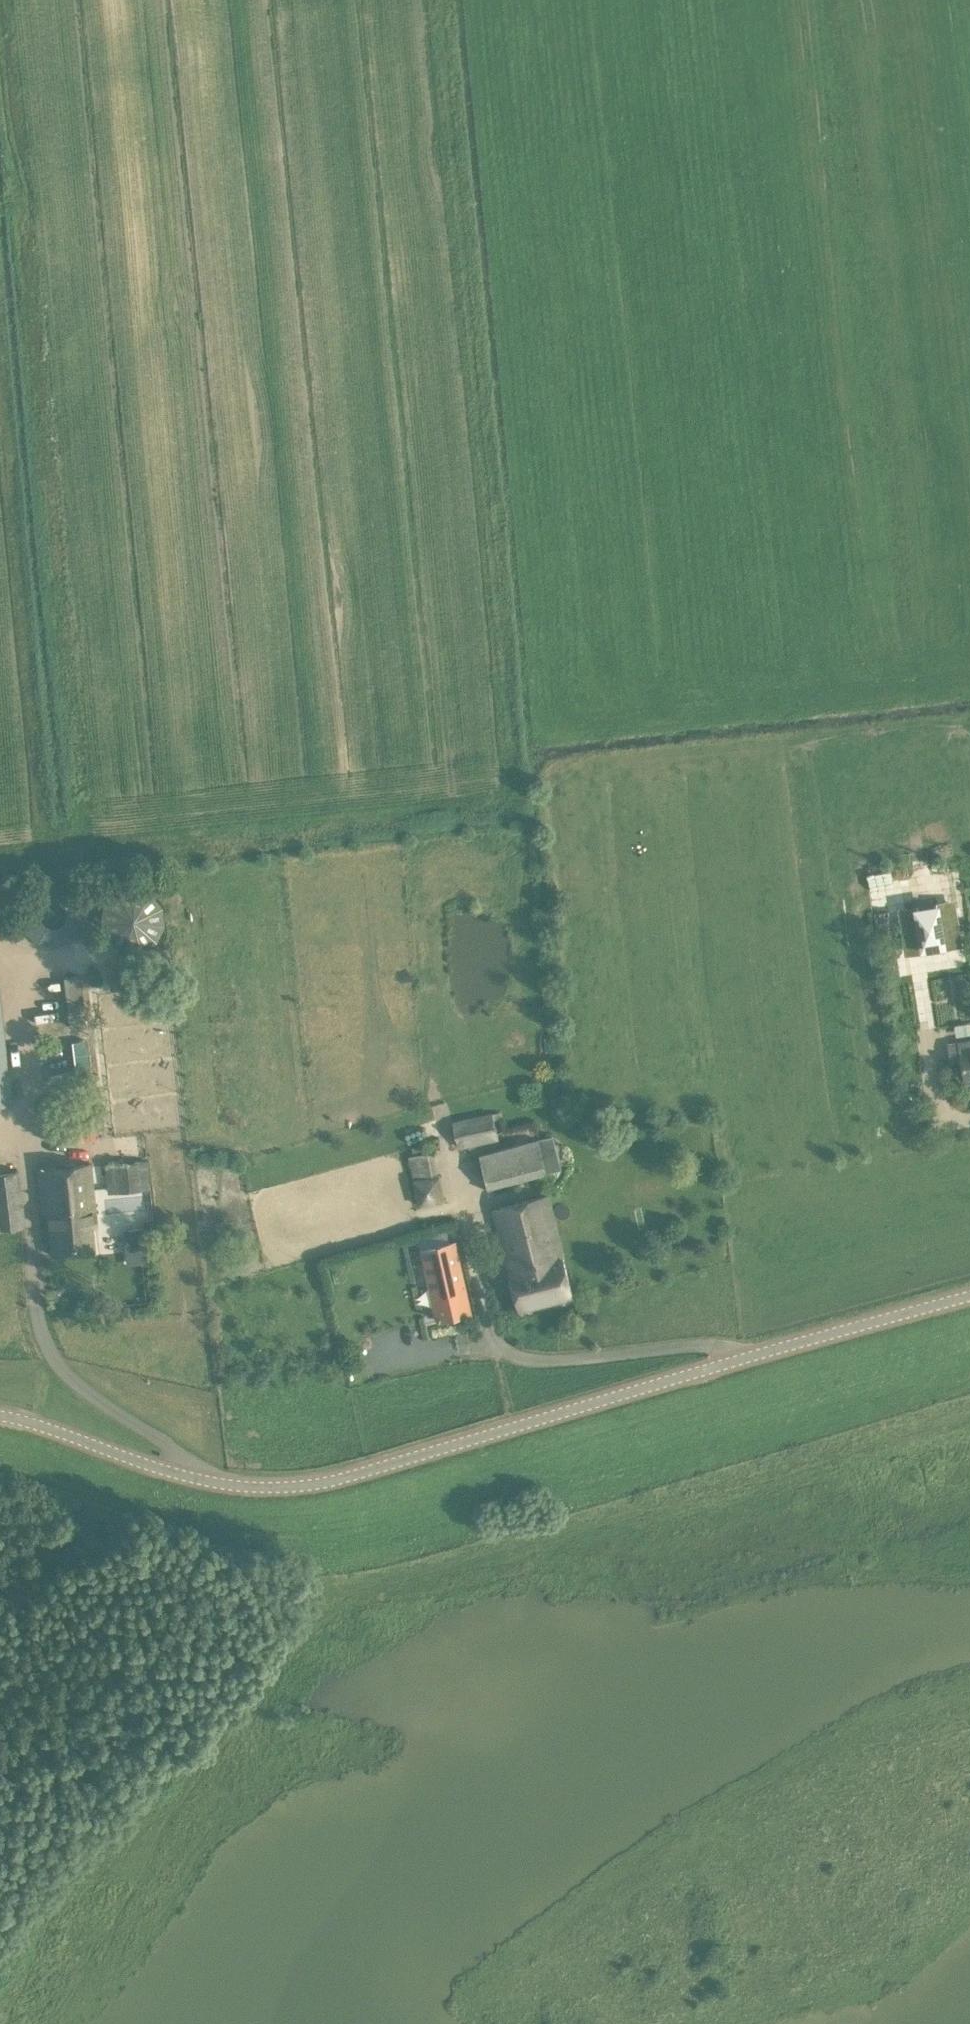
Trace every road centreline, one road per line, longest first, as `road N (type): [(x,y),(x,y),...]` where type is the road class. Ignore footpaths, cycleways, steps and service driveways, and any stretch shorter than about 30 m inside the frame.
road 1 (unclassified): [(0,1418),(197,1480),(316,1487),(969,1294)]

